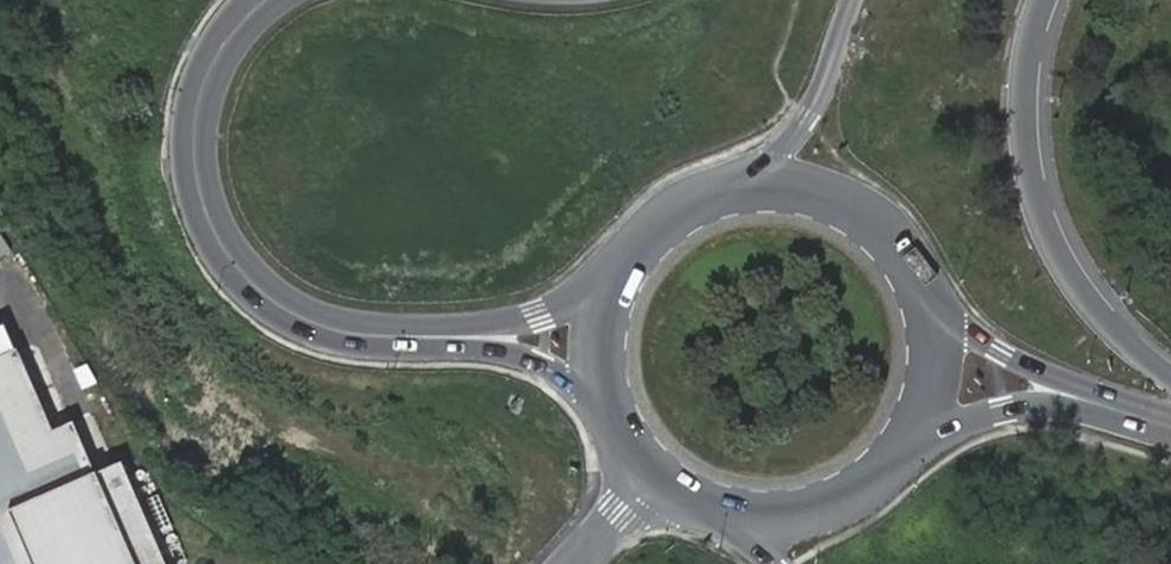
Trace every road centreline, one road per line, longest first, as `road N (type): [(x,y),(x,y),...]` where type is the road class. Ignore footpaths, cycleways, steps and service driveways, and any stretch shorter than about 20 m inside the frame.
road 1 (tertiary): [(265,0),(228,39),(204,89),(194,140),(198,195),(220,243),(250,283),(296,315),(333,331),(432,337)]
road 2 (motorway): [(1170,379),(1074,285),(1046,233),(1028,179),(1022,110),(1044,0)]
road 3 (secondary): [(931,301),(909,255),(875,218),(831,192),(782,180),(731,183)]
road 4 (motorway): [(854,0),(802,126),(731,183)]
road 5 (secondary): [(712,512),(765,521),(819,513),(867,488),(905,451)]
road 6 (tertiary): [(432,337),(541,364),(608,415)]
road 7 (tertiary): [(613,274),(539,317),(432,337)]
road 8 (secondary): [(905,451),(957,423),(1083,401)]
road 9 (secondary): [(1083,401),(965,333),(931,301)]
road 10 (secondary): [(905,451),(929,404),(938,353),(931,301)]
road 11 (secondary): [(731,183),(683,201),(643,233),(613,274)]
road 12 (secondary): [(613,274),(598,320),(596,368),(608,415)]

